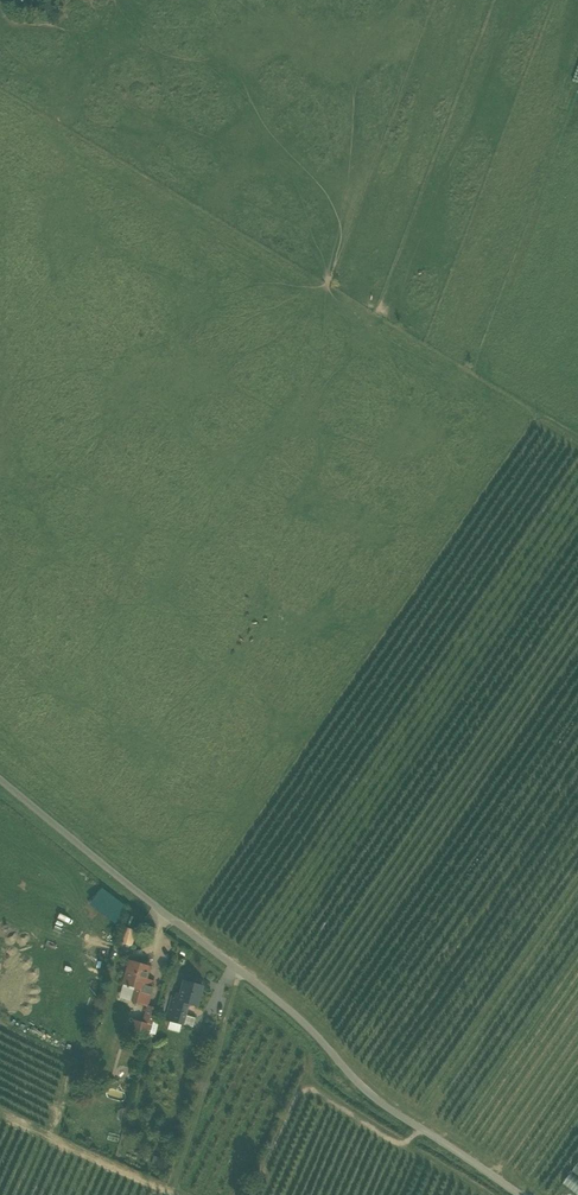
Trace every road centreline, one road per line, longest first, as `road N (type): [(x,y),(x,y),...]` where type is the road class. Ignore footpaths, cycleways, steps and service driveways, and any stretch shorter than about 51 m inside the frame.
road 1 (residential): [(519,1194),(376,1101),(293,1015),(0,779)]

